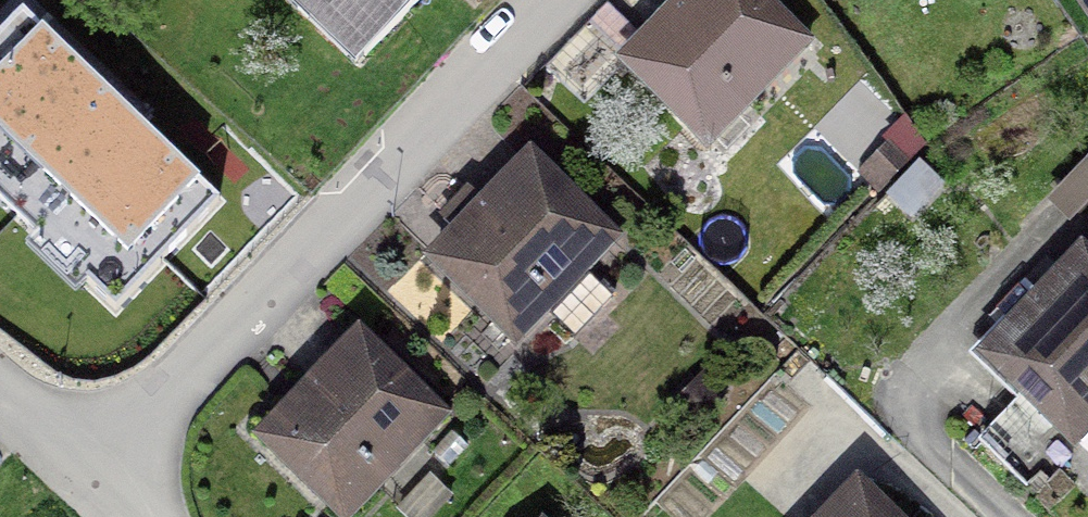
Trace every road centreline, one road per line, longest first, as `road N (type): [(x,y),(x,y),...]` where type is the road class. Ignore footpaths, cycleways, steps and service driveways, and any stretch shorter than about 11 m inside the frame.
road 1 (residential): [(556,0),(100,489)]
road 2 (residential): [(0,398),(100,489)]

